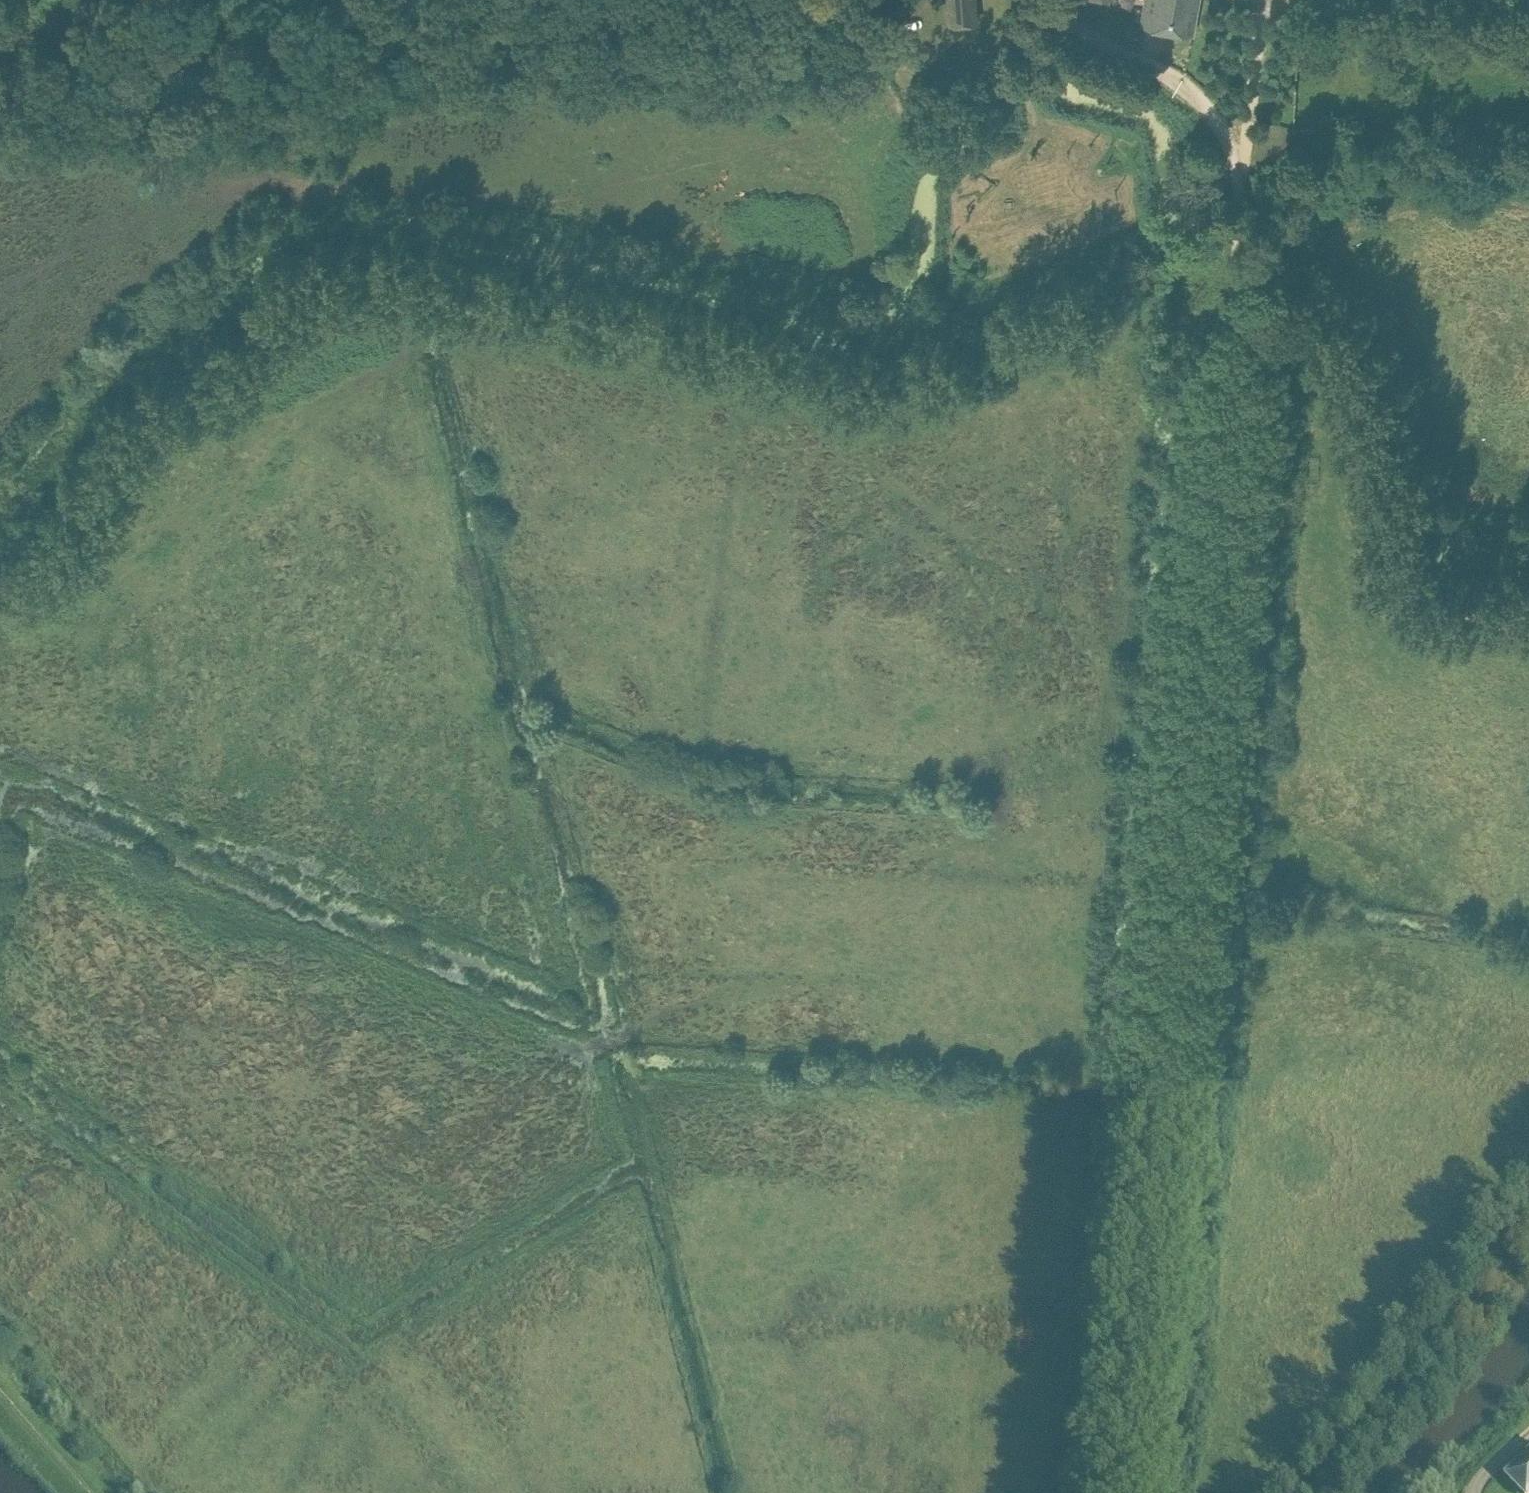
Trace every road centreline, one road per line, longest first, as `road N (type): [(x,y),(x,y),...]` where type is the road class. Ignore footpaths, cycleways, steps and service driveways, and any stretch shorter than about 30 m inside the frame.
road 1 (track): [(1113,1492),(1228,186),(1216,121),(1174,74),(1055,14),(1044,0)]

